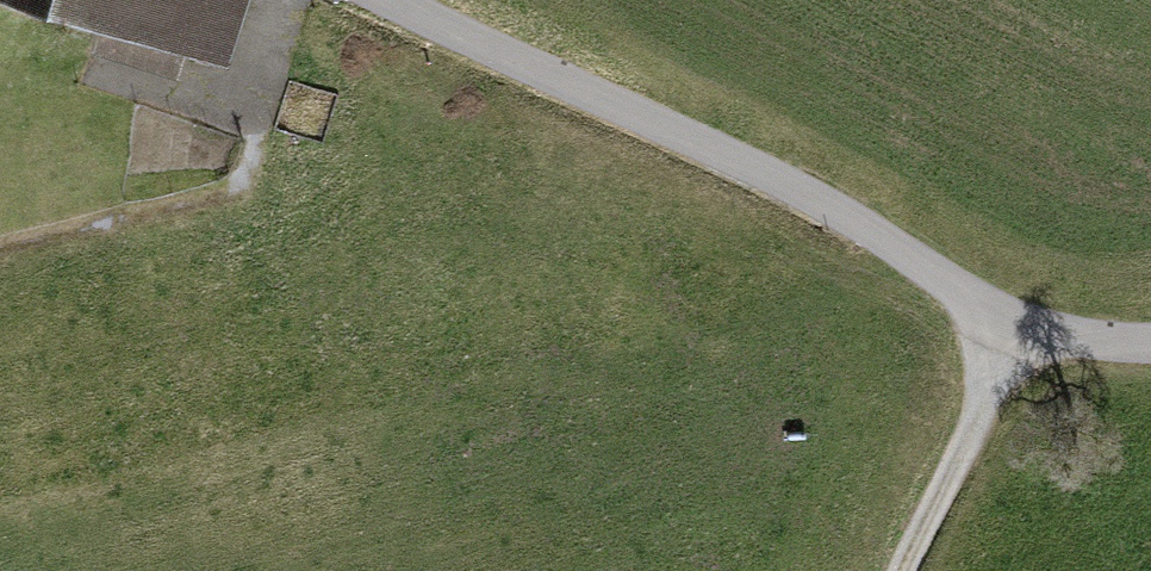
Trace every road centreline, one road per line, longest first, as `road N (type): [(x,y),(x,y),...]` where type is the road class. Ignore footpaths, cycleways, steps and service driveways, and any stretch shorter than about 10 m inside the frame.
road 1 (unclassified): [(388,0),(789,184),(1018,323),(1150,342)]
road 2 (track): [(265,125),(247,173),(224,192),(0,247)]
road 3 (track): [(1018,323),(900,570)]

